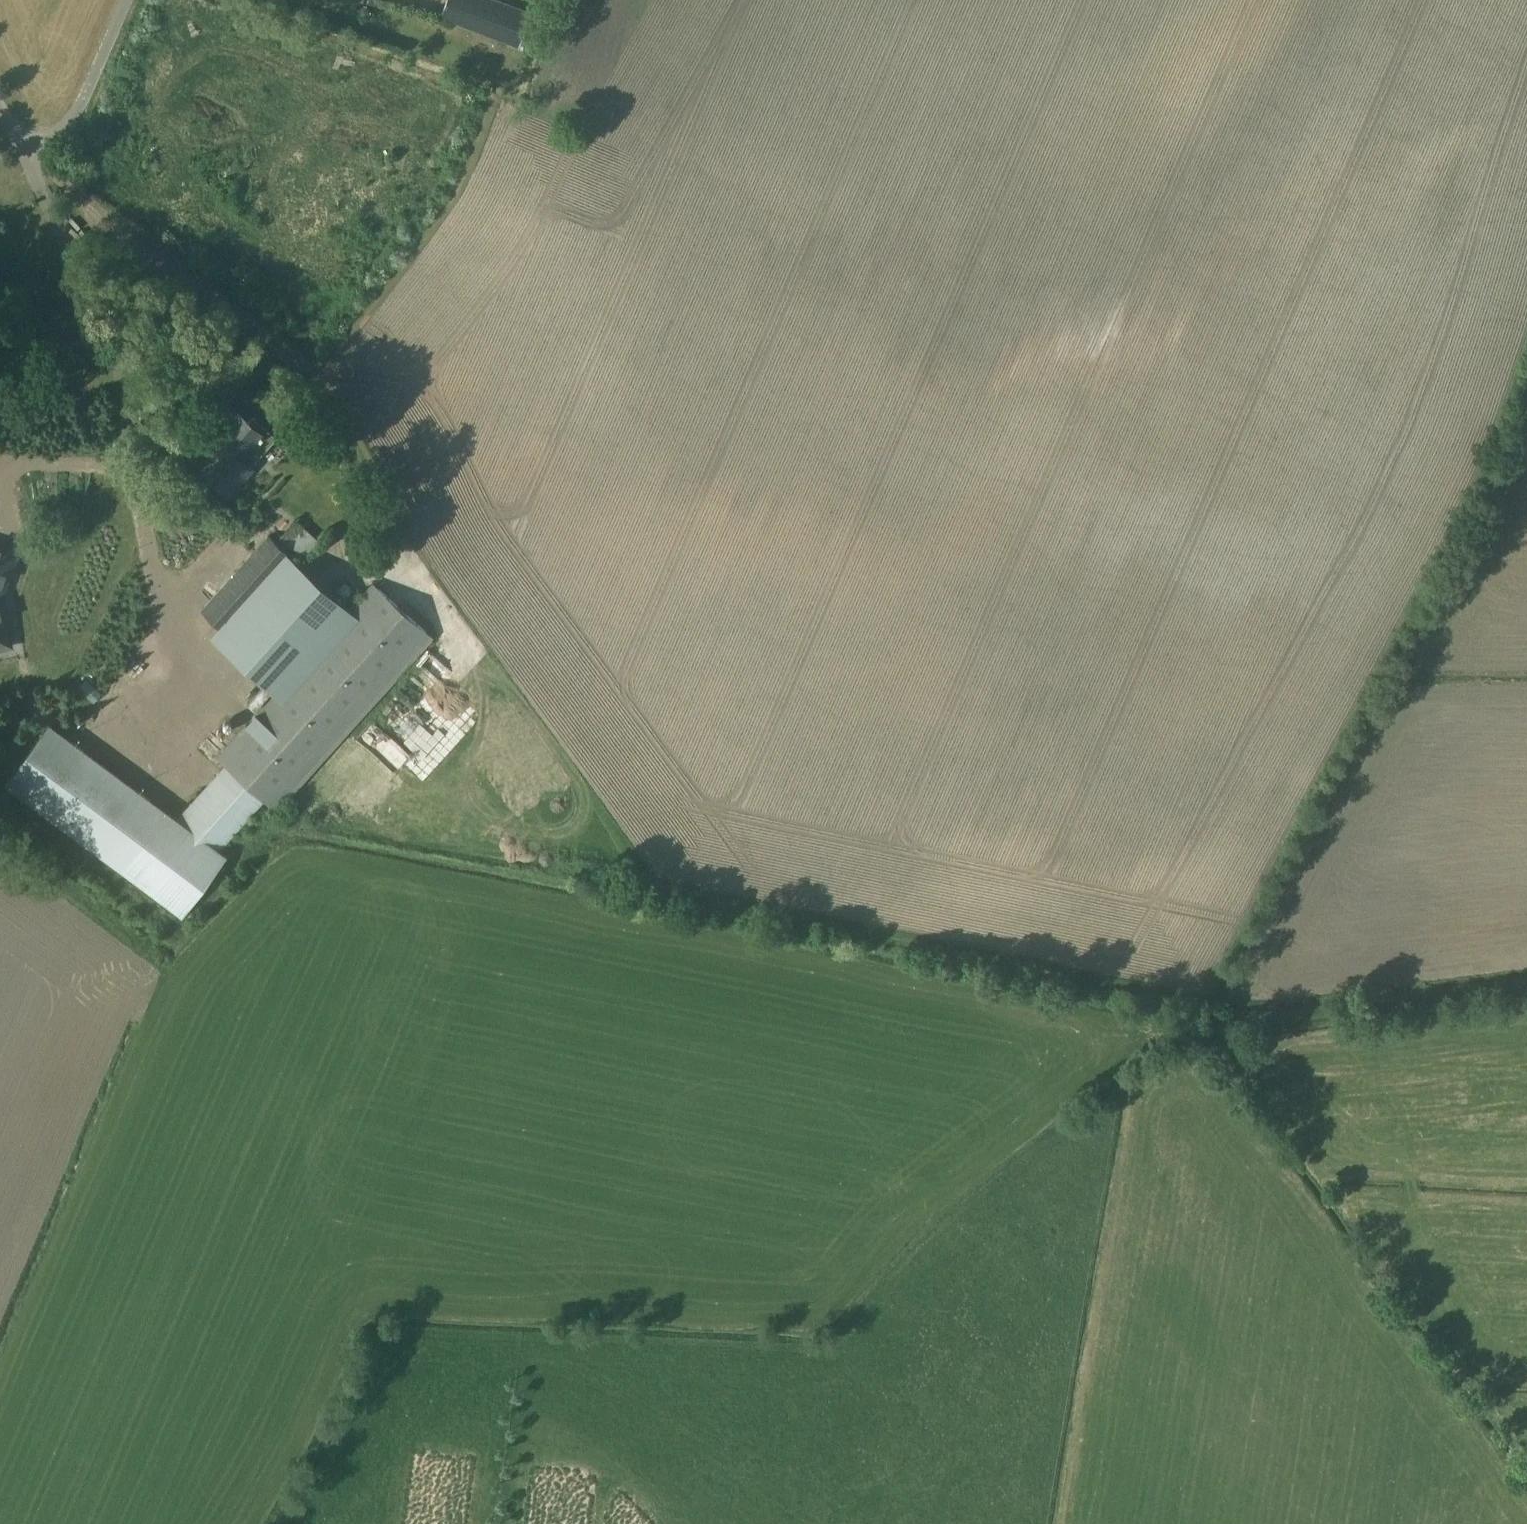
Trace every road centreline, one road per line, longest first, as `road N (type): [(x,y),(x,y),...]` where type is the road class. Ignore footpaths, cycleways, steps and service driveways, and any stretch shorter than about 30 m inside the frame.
road 1 (track): [(1228,1026),(1526,988)]

